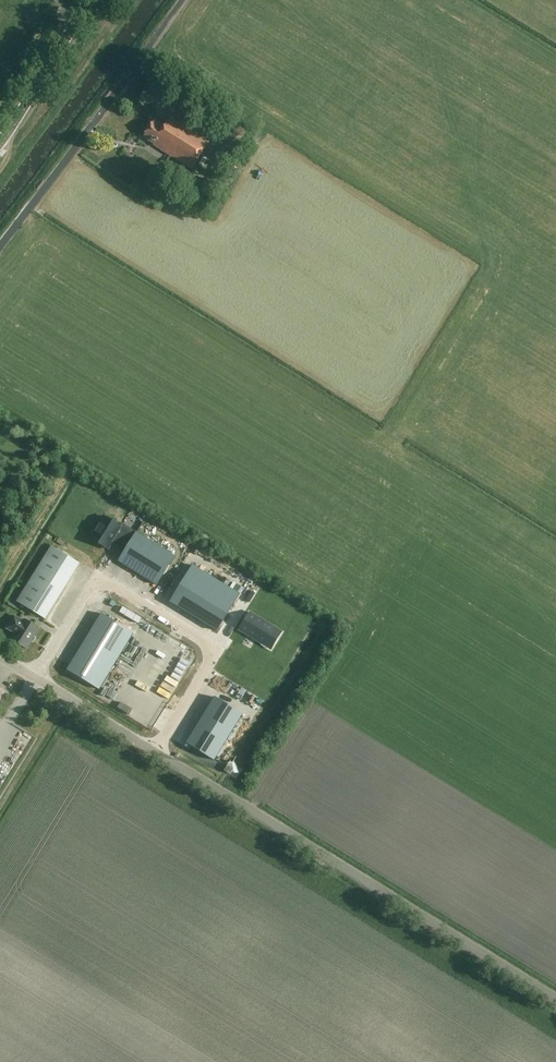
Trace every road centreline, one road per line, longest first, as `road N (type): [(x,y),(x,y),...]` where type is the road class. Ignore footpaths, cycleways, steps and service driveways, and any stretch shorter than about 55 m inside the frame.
road 1 (tertiary): [(555,997),(156,751)]
road 2 (unclassified): [(37,677),(95,588),(116,589),(209,645),(213,659),(156,751)]
road 3 (unclassified): [(0,251),(184,0)]
road 4 (tertiary): [(0,142),(90,0)]
road 5 (tertiary): [(156,751),(37,677)]
road 6 (track): [(0,807),(68,698)]

